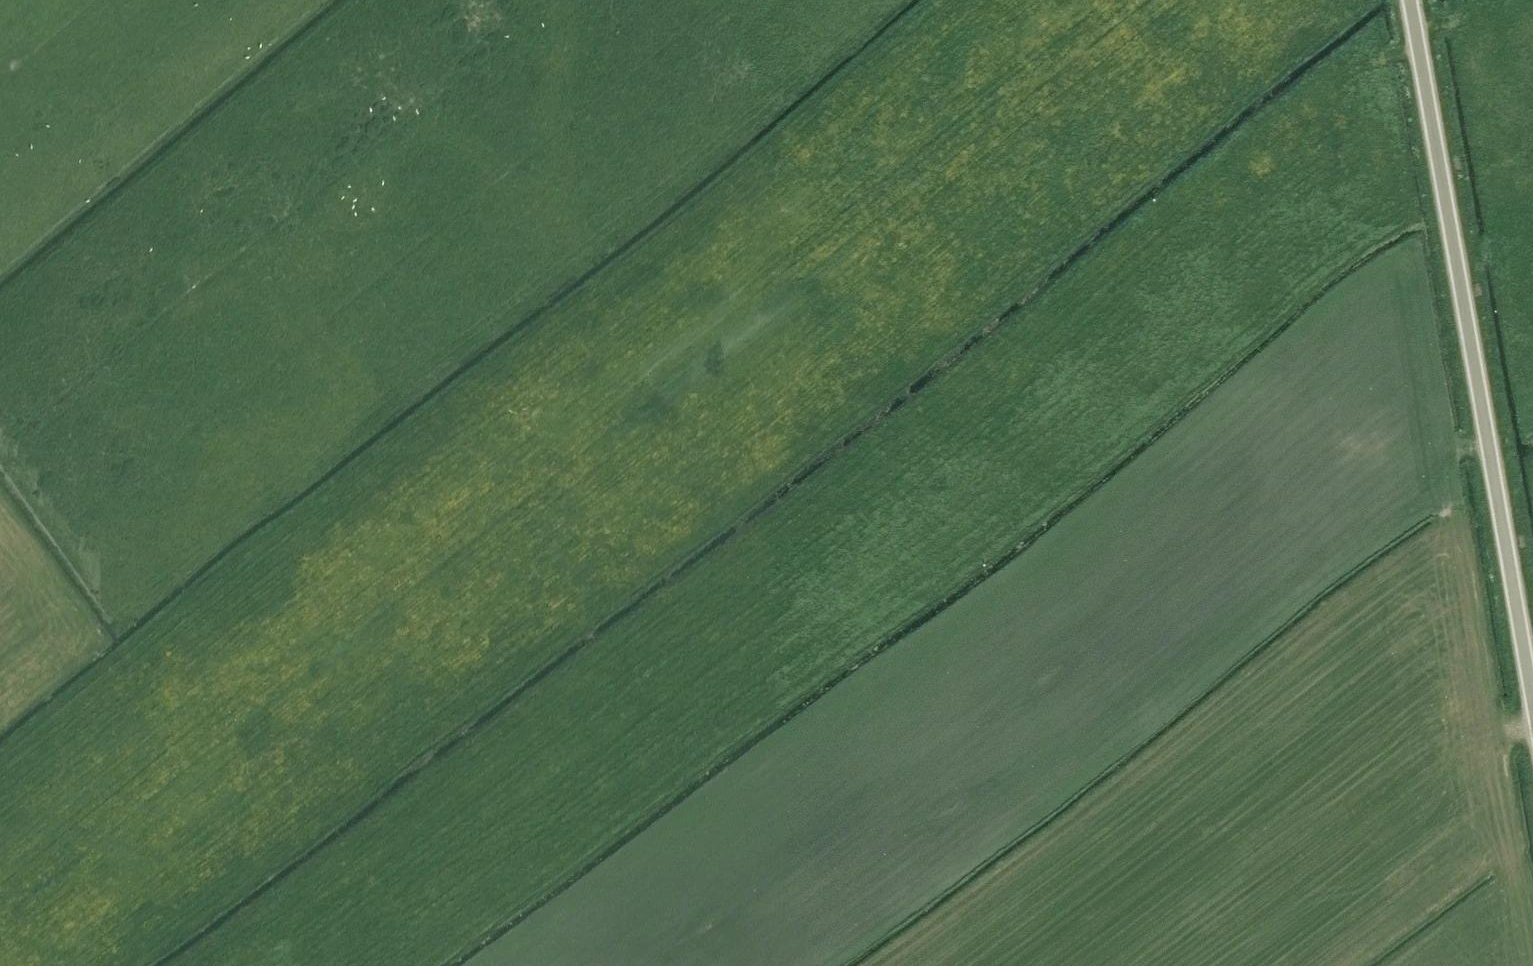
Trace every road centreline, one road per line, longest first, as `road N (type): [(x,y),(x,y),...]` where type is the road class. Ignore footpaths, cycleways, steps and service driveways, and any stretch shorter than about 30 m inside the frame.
road 1 (tertiary): [(1532,708),(1409,0)]

